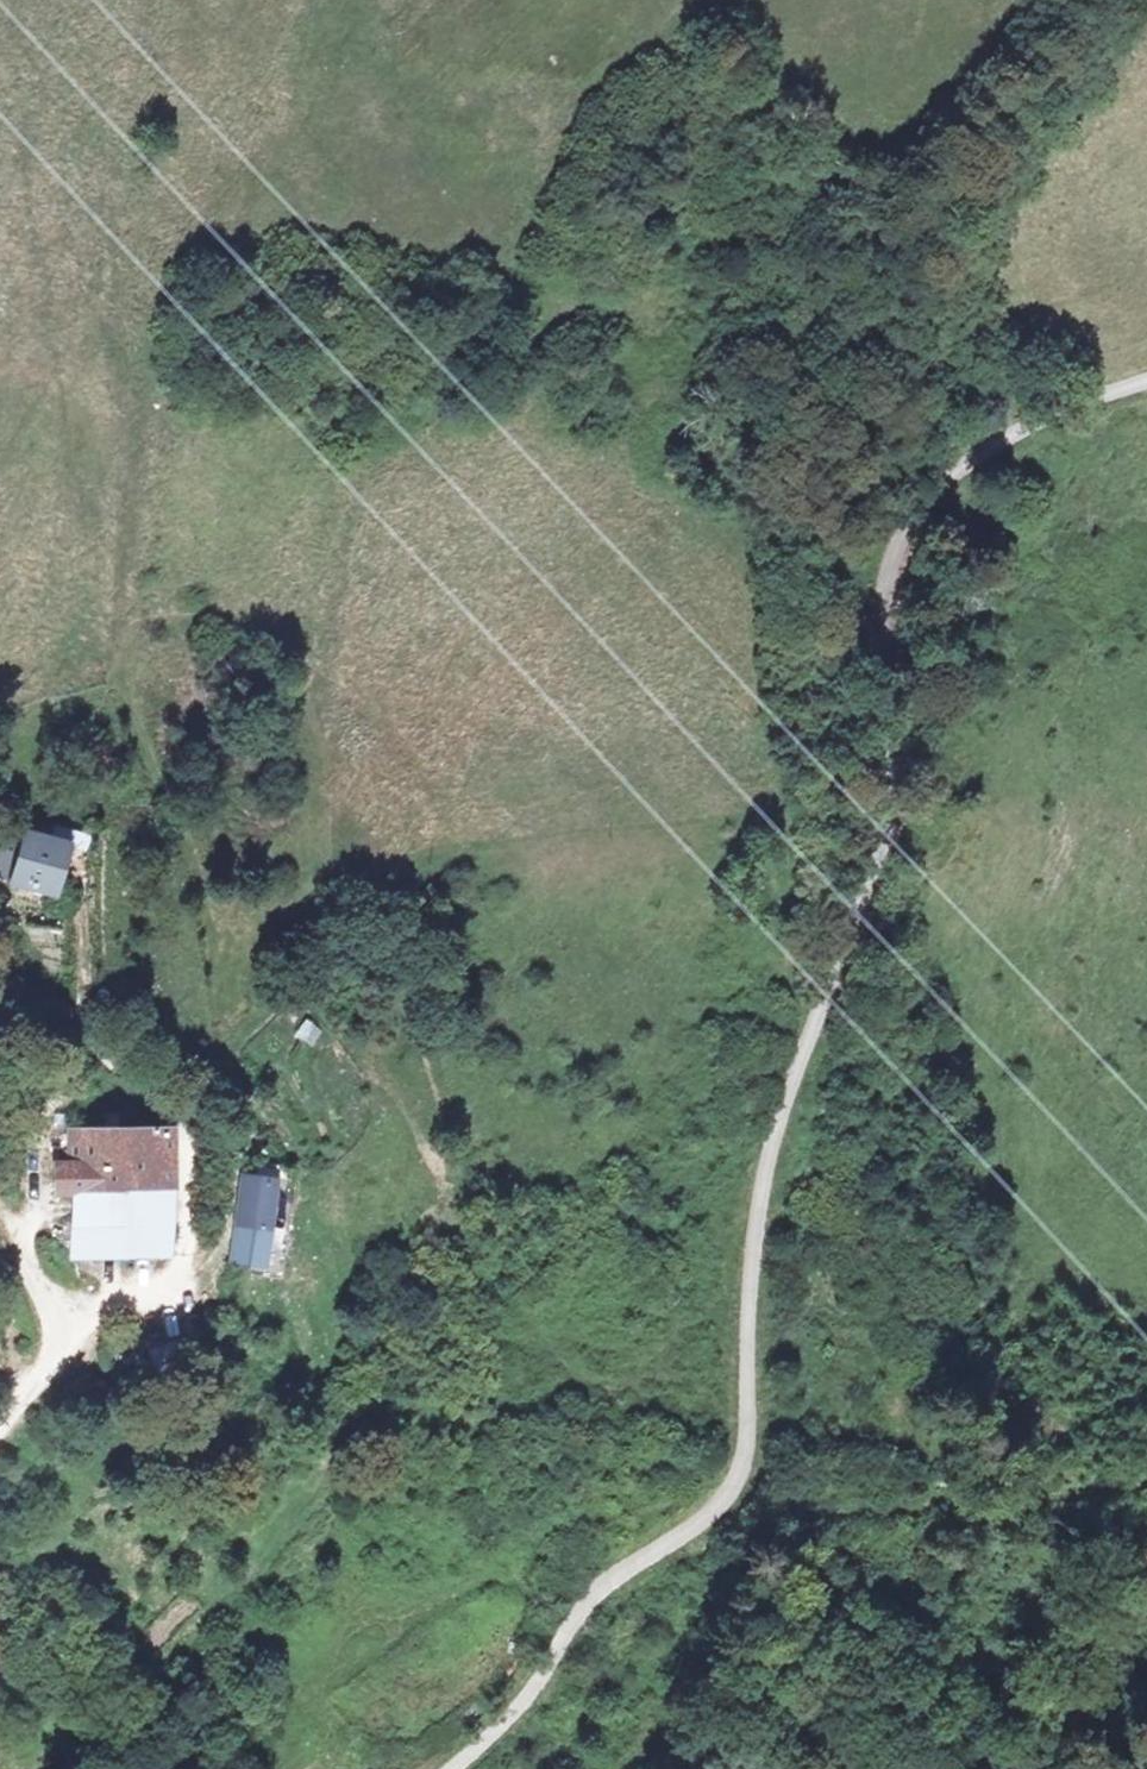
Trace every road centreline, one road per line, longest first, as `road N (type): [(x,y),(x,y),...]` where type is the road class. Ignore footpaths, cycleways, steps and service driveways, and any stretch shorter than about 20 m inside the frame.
road 1 (unclassified): [(459,1768),(549,1661),(662,1545),(706,1519),(733,1486),(748,1446),(755,1219),(798,1060),(899,880),(920,718),(912,580),(942,488),(1005,451),(1146,390)]
road 2 (track): [(41,1310),(123,1302),(173,1272),(183,1169)]
road 3 (track): [(0,1208),(23,1249),(41,1310),(40,1370),(0,1418)]

